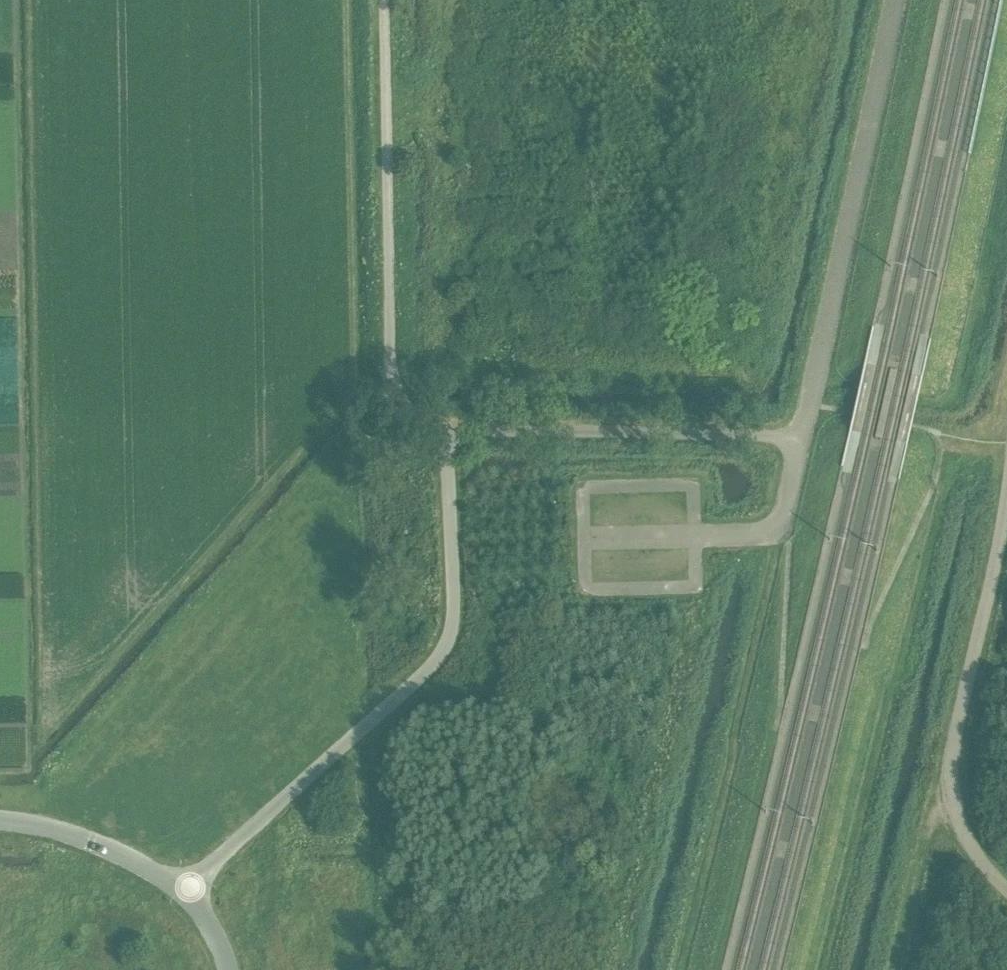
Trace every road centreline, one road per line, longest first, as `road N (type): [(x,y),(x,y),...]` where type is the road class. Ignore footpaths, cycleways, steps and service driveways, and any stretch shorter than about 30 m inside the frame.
road 1 (unclassified): [(183,894),(443,649),(452,613),(447,430)]
road 2 (unclassified): [(447,430),(413,424),(396,408),(392,390),(382,0)]
road 3 (unclassified): [(1006,890),(971,845),(951,777),(1006,477)]
road 4 (unclassified): [(803,434),(447,430)]
road 5 (unclassified): [(183,894),(108,848),(0,822)]
road 6 (unclassified): [(803,434),(777,528),(695,537)]

